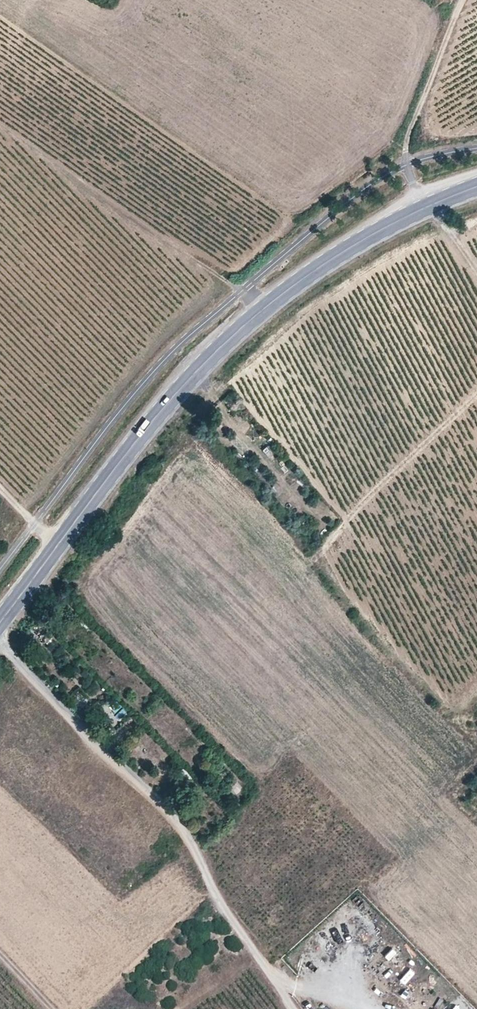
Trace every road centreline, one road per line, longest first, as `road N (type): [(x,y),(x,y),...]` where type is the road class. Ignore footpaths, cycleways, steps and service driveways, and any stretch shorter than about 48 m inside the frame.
road 1 (secondary): [(0,623),(184,385),(268,307),(393,223),(476,189)]
road 2 (track): [(0,636),(183,824),(222,905),(294,1008)]
road 3 (track): [(418,212),(402,166),(463,0)]

